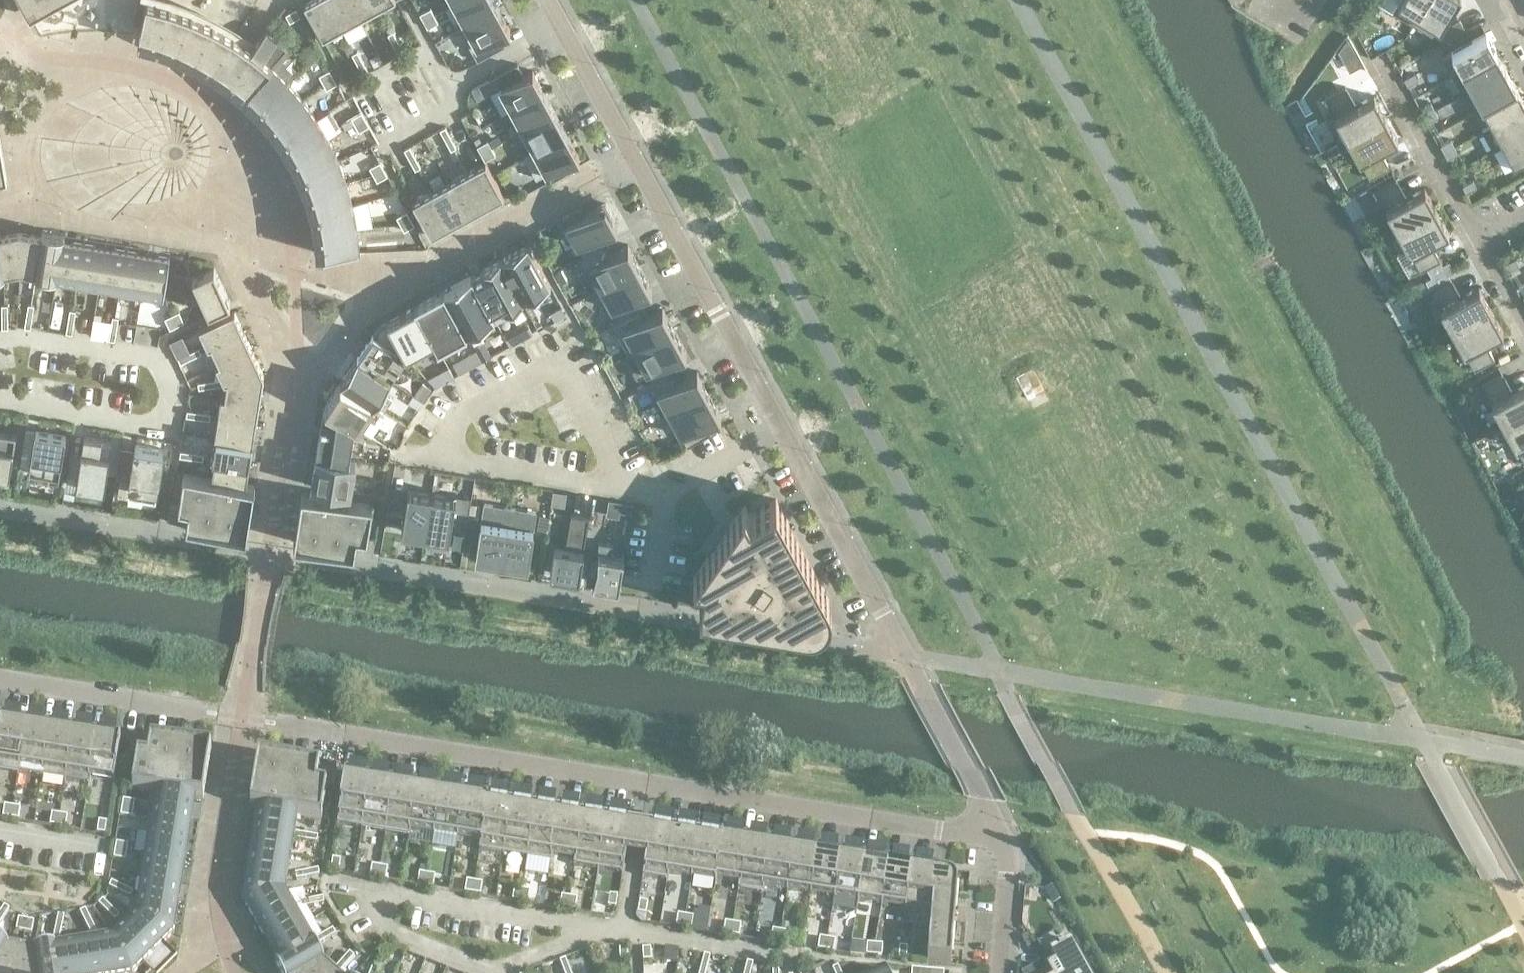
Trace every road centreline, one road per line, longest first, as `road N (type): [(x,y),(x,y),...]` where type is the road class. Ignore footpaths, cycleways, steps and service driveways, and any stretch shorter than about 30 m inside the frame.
road 1 (residential): [(0,678),(958,835),(991,820)]
road 2 (residential): [(545,0),(991,820)]
road 3 (residential): [(1478,242),(1382,62)]
road 4 (residential): [(991,820),(1008,858),(1001,972)]

